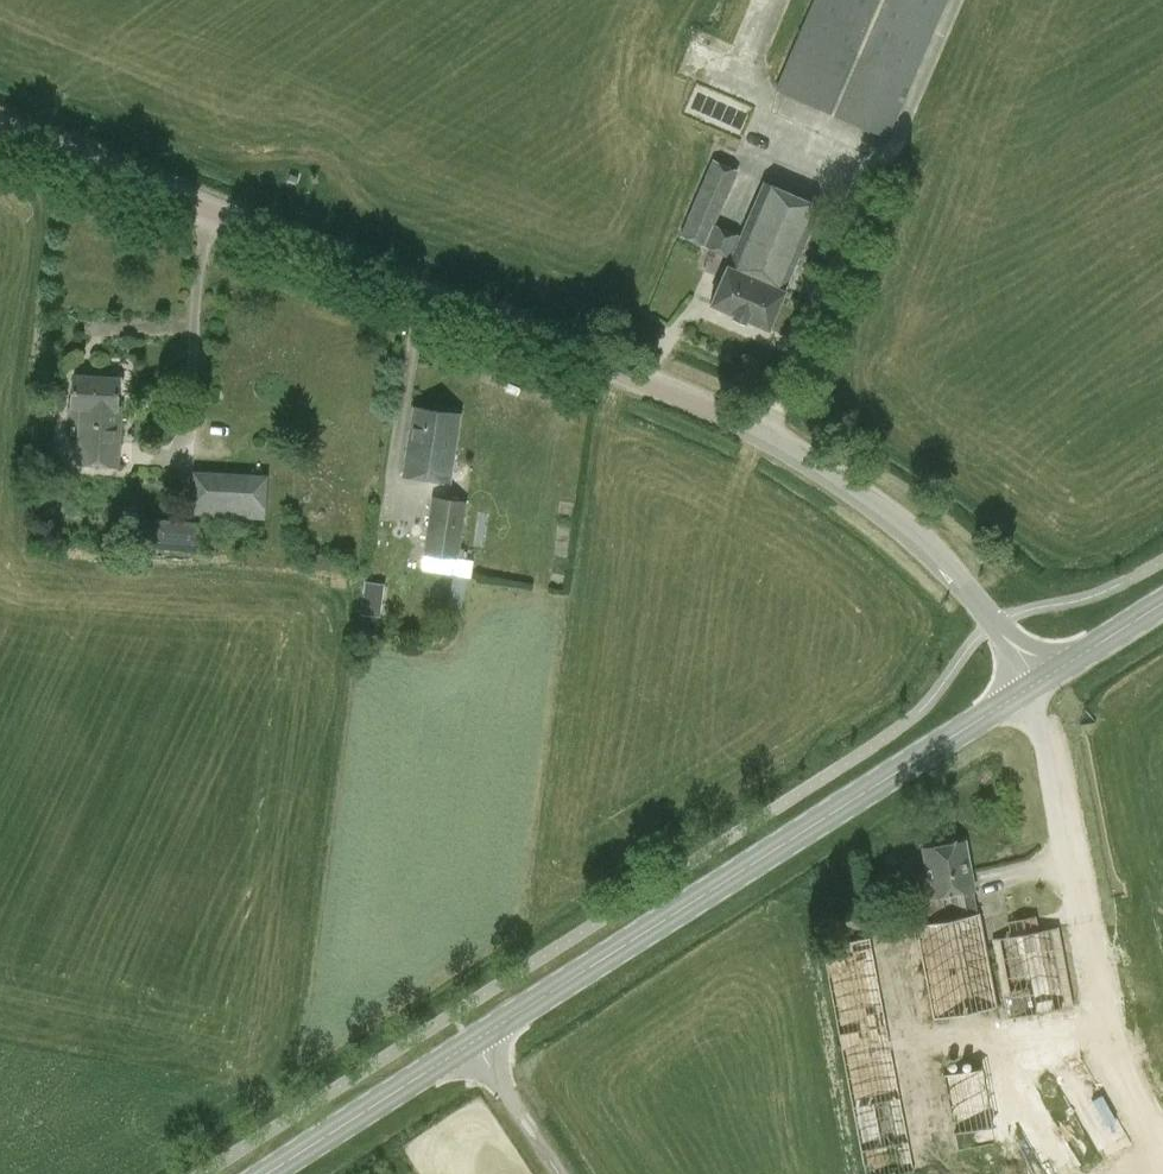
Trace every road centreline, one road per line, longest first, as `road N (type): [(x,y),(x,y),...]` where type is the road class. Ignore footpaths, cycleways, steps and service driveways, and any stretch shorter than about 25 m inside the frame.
road 1 (unclassified): [(1036,683),(949,571),(856,489),(682,400),(0,128)]
road 2 (secondary): [(475,1042),(1036,683)]
road 3 (track): [(965,0),(781,451)]
road 4 (secondary): [(267,1173),(475,1042)]
road 5 (unclassified): [(561,1173),(475,1042)]
road 6 (secondary): [(1036,683),(1162,605)]

